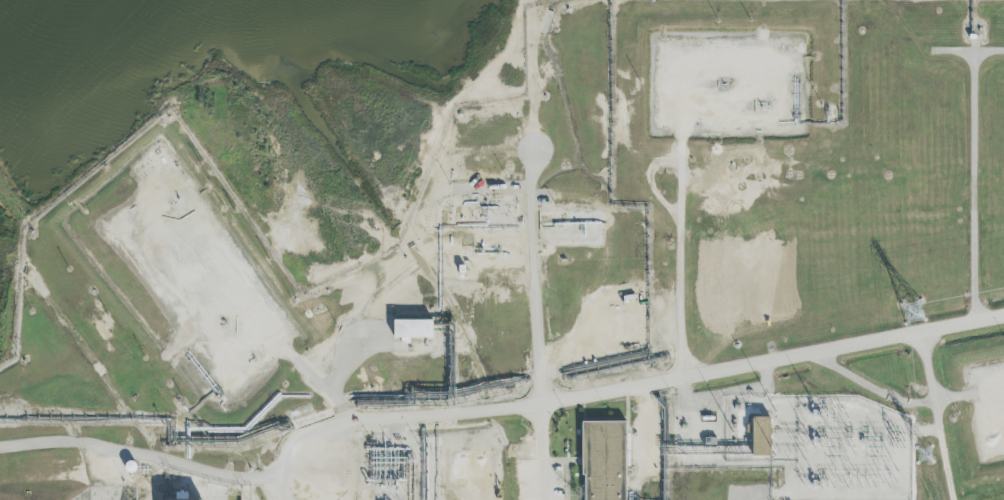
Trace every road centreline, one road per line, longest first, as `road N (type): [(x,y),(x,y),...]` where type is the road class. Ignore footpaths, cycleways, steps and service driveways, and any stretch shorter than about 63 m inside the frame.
road 1 (residential): [(1003,323),(543,411),(310,427),(269,484),(223,485),(77,442),(0,448)]

